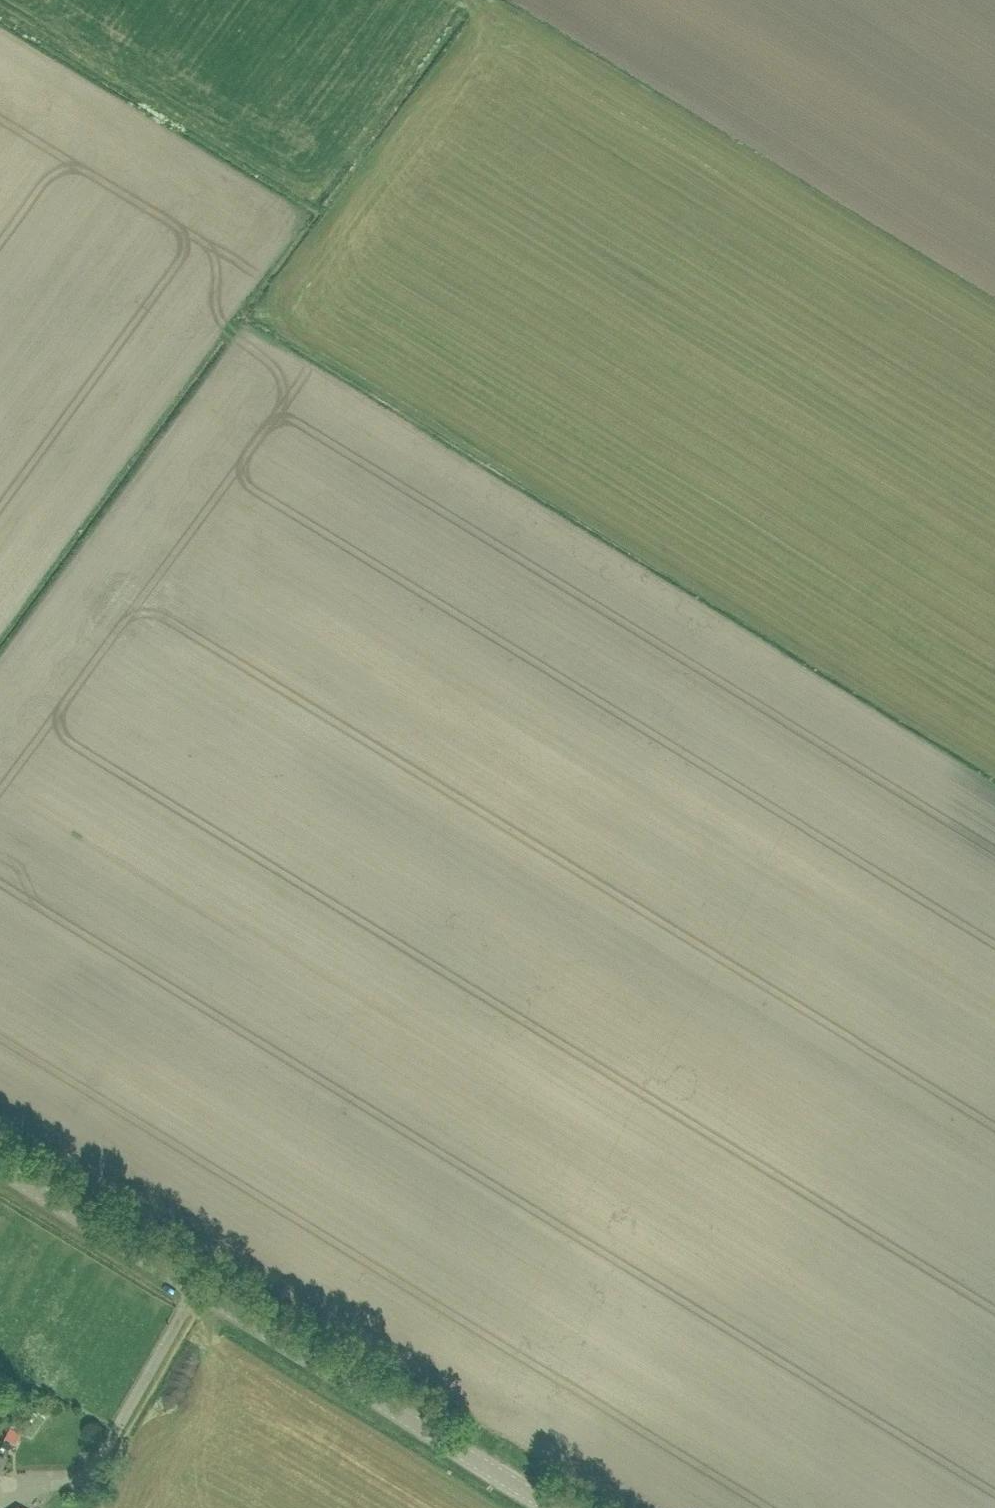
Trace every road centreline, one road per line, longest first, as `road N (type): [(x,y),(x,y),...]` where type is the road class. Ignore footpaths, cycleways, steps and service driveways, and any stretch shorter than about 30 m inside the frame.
road 1 (unclassified): [(559,1507),(0,1165)]

